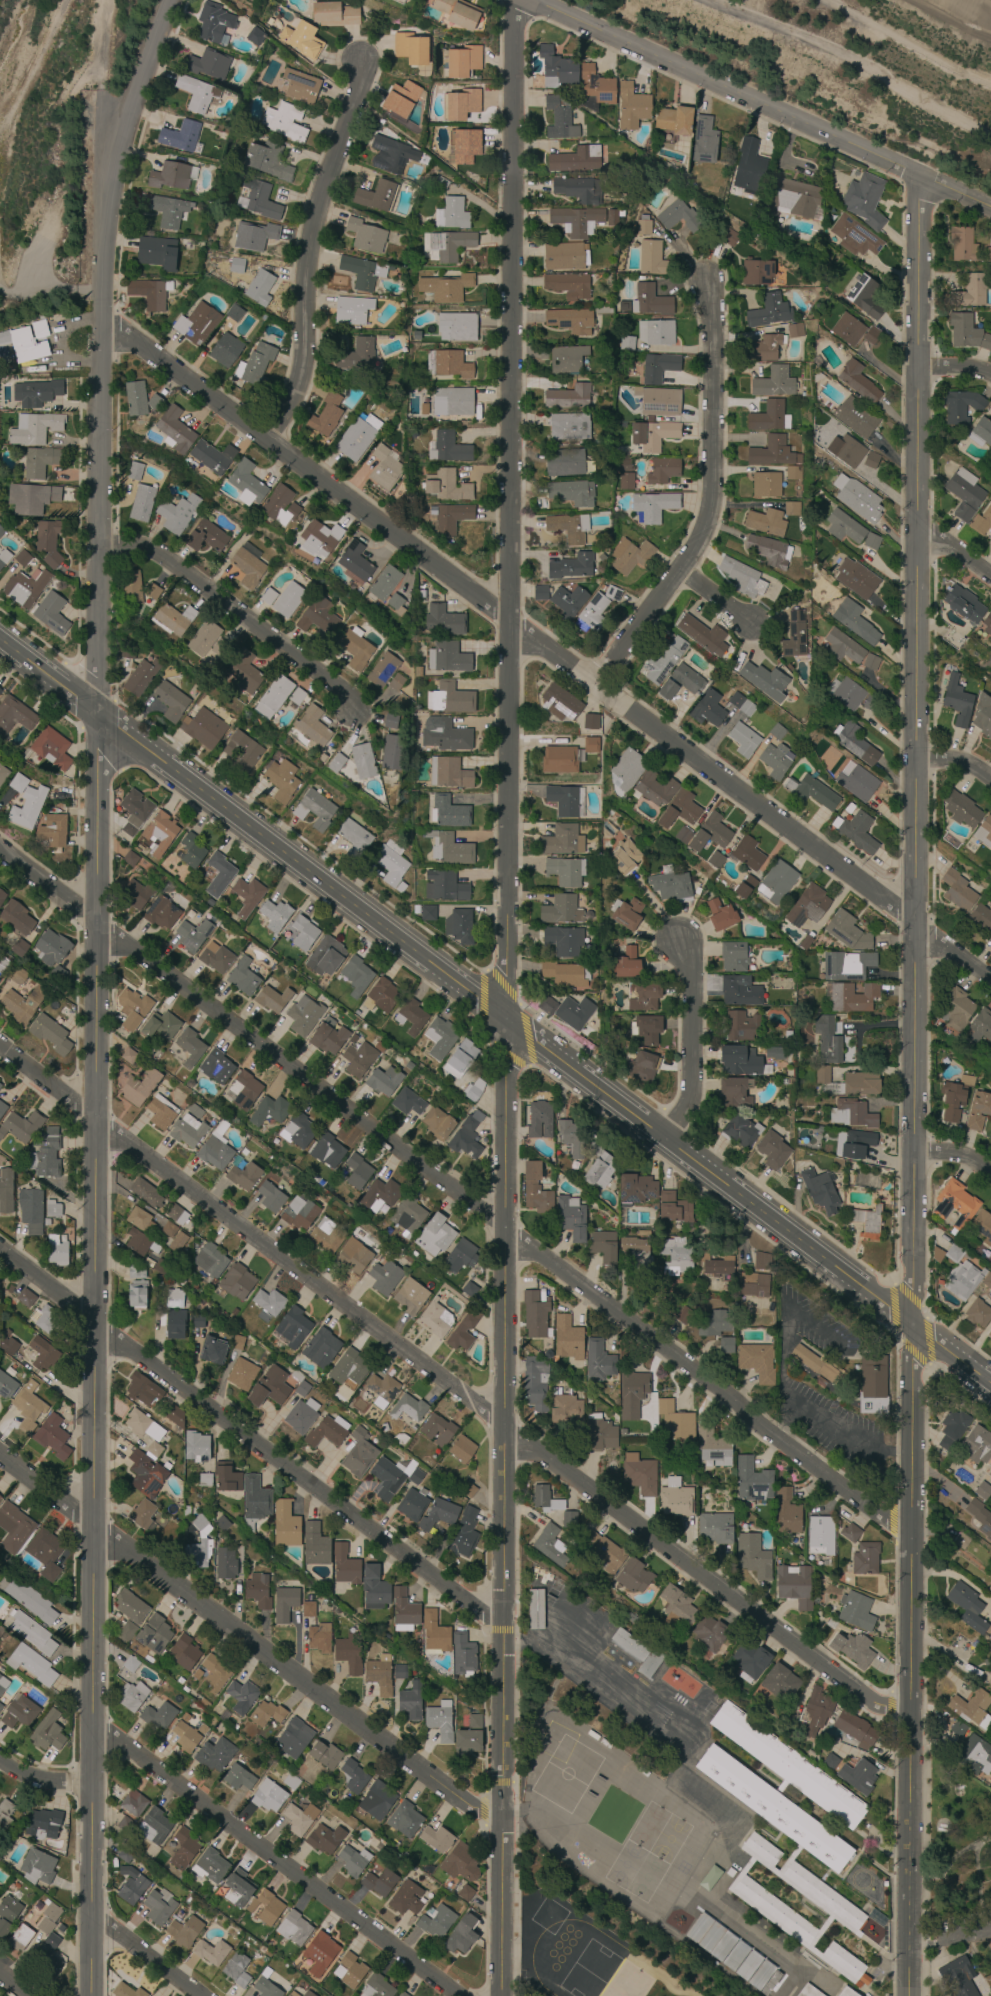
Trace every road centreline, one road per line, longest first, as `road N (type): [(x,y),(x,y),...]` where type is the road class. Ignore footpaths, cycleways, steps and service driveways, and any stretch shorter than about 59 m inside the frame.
road 1 (residential): [(89,1995),(105,718),(101,263),(131,111),(174,0)]
road 2 (residential): [(518,0),(500,1995)]
road 3 (tertiary): [(915,1485),(921,180)]
road 4 (tertiary): [(990,1380),(0,641)]
road 5 (residential): [(915,1539),(0,847)]
road 6 (residential): [(913,1710),(878,1708),(0,1050)]
road 7 (residential): [(990,981),(119,332),(100,327)]
road 8 (residential): [(502,1628),(0,1250)]
road 9 (residential): [(500,1833),(0,1457)]
road 10 (residential): [(990,212),(522,0)]
road 11 (residential): [(456,1995),(91,1728)]
road 12 (residential): [(601,691),(686,574),(715,507),(713,288)]
road 13 (residential): [(274,448),(309,366),(310,262),(361,89),(358,65)]
road 14 (residential): [(360,714),(355,698),(157,555),(98,548)]
road 15 (tertiary): [(909,1995),(913,1710)]
road 16 (residential): [(667,1136),(694,1085),(692,973),(679,946)]
road 17 (residential): [(196,1995),(91,1918)]

